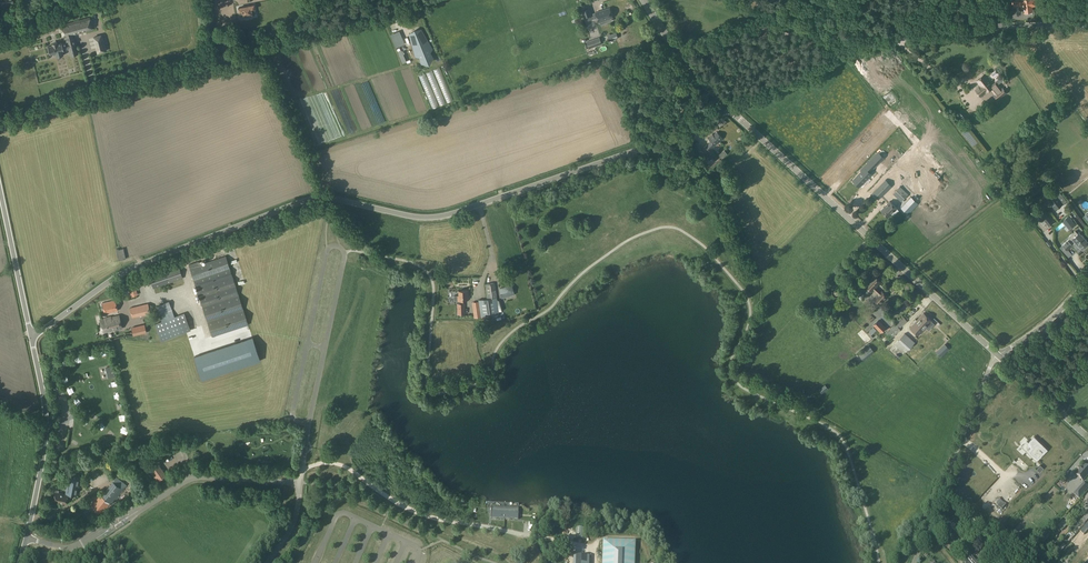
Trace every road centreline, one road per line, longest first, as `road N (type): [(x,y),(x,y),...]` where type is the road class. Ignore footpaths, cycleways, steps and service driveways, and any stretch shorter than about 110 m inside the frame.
road 1 (unclassified): [(32,338),(129,271),(310,199),(437,218),(731,109)]
road 2 (unclassified): [(0,123),(442,0)]
road 3 (unclassified): [(731,109),(857,48),(1002,27),(1087,25)]
road 4 (tertiary): [(997,356),(731,109)]
road 5 (unclassified): [(20,562),(46,438),(32,338)]
road 6 (unclassified): [(913,562),(997,356)]
road 7 (track): [(261,48),(323,197)]
road 8 (unclassified): [(32,338),(0,189)]
road 9 (tertiary): [(731,109),(675,50),(643,0)]
road 10 (tertiary): [(1087,439),(997,356)]
road 11 (unclassified): [(997,356),(1087,276)]

